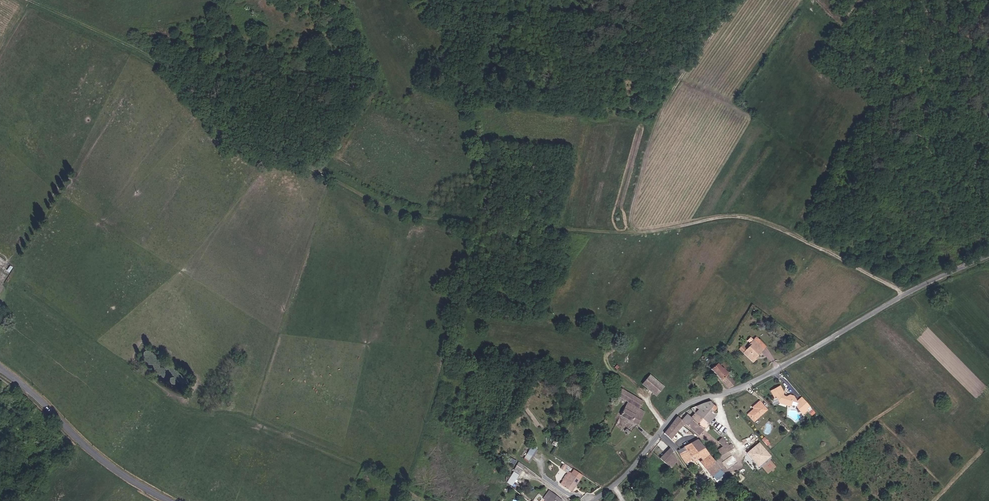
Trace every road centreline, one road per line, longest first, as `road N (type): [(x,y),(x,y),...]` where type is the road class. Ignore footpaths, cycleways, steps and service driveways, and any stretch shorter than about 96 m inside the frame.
road 1 (tertiary): [(988,256),(742,387),(682,405),(594,500)]
road 2 (tertiary): [(169,500),(103,462),(0,368)]

